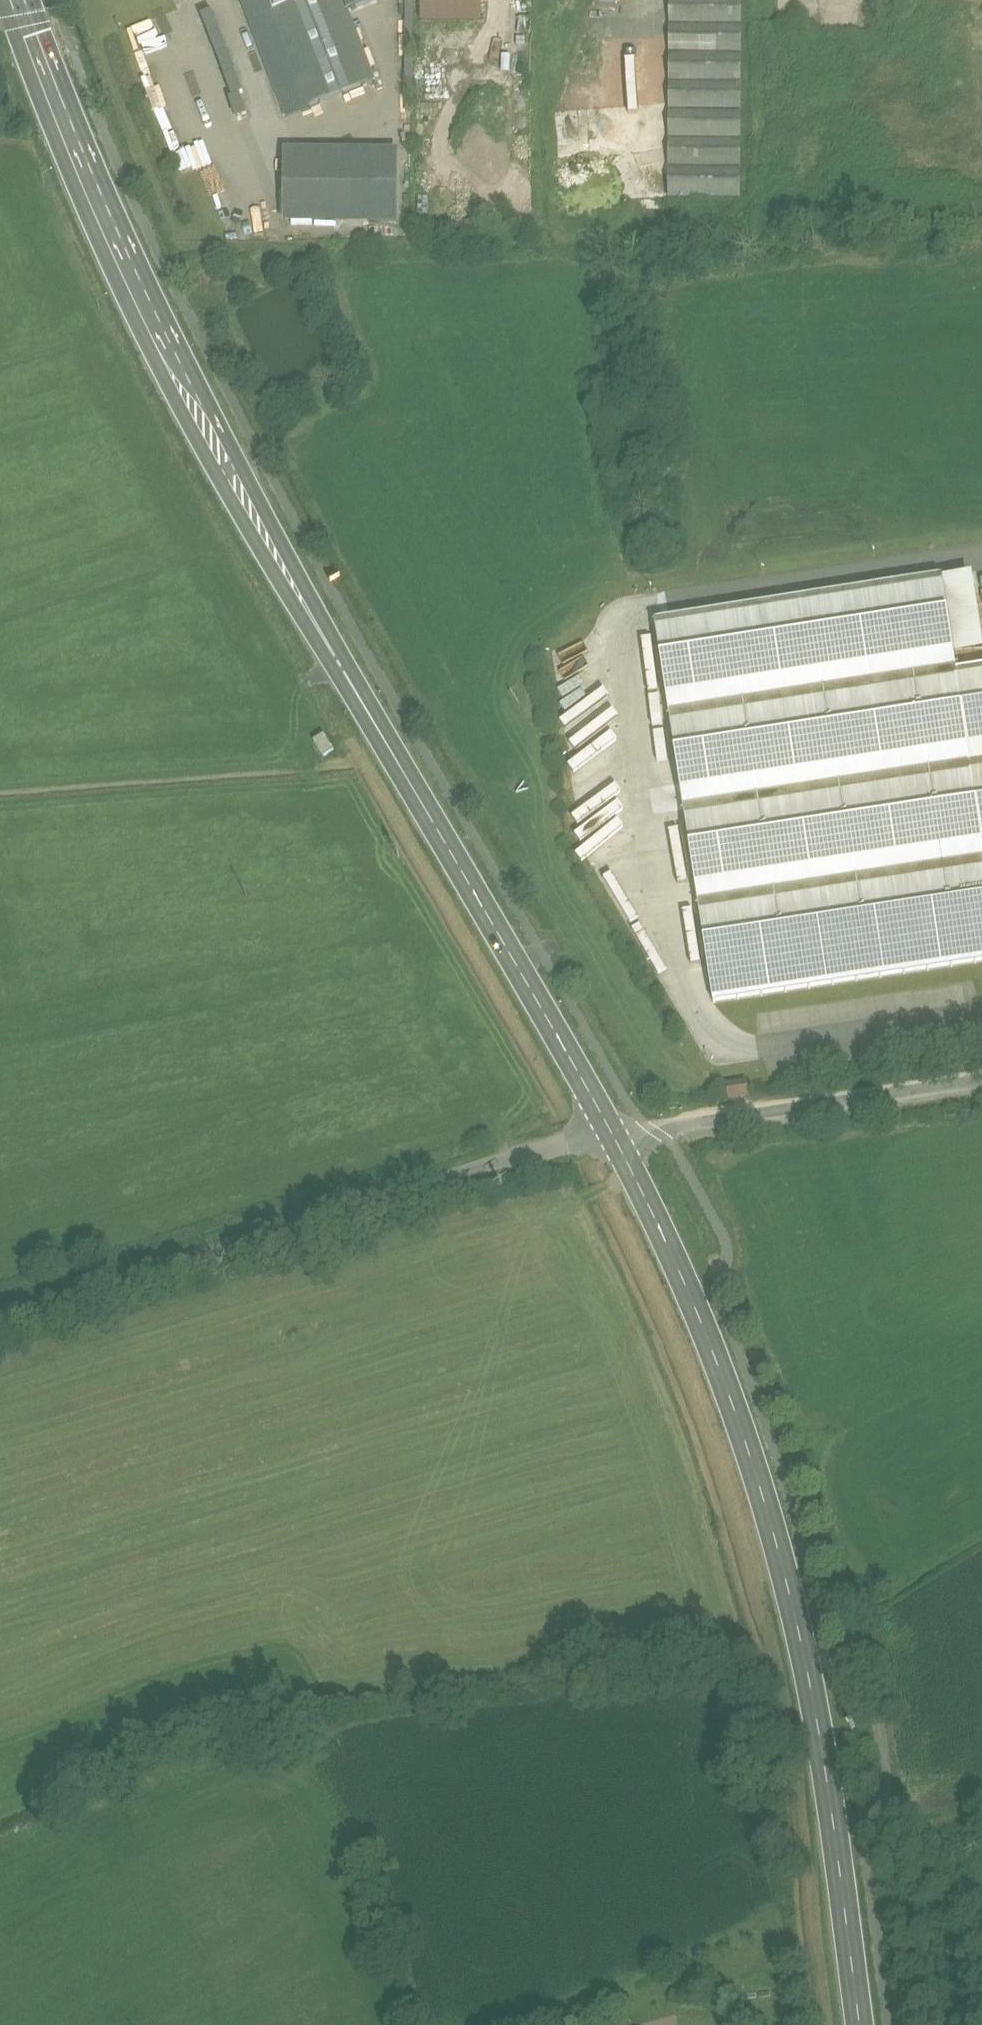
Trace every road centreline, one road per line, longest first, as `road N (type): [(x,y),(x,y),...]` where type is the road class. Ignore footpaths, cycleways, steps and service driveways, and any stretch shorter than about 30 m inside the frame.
road 1 (primary): [(617,1138),(217,446),(151,315),(18,0)]
road 2 (primary): [(858,2024),(814,1701),(761,1485),(689,1286),(617,1138)]
road 3 (unclassified): [(0,1318),(617,1138)]
road 4 (unclassified): [(617,1138),(981,1079)]

